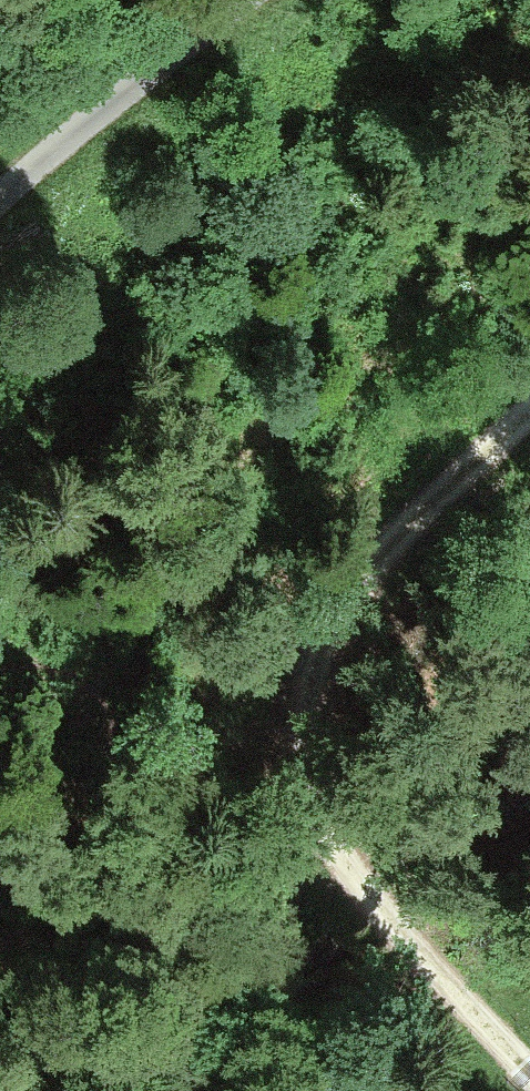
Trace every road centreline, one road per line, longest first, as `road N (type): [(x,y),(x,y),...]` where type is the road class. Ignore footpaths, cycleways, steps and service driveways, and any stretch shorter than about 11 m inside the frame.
road 1 (track): [(529,410),(373,548),(298,766)]
road 2 (track): [(298,766),(312,815),(436,961),(529,1052)]
road 3 (unclassified): [(244,0),(0,203)]

